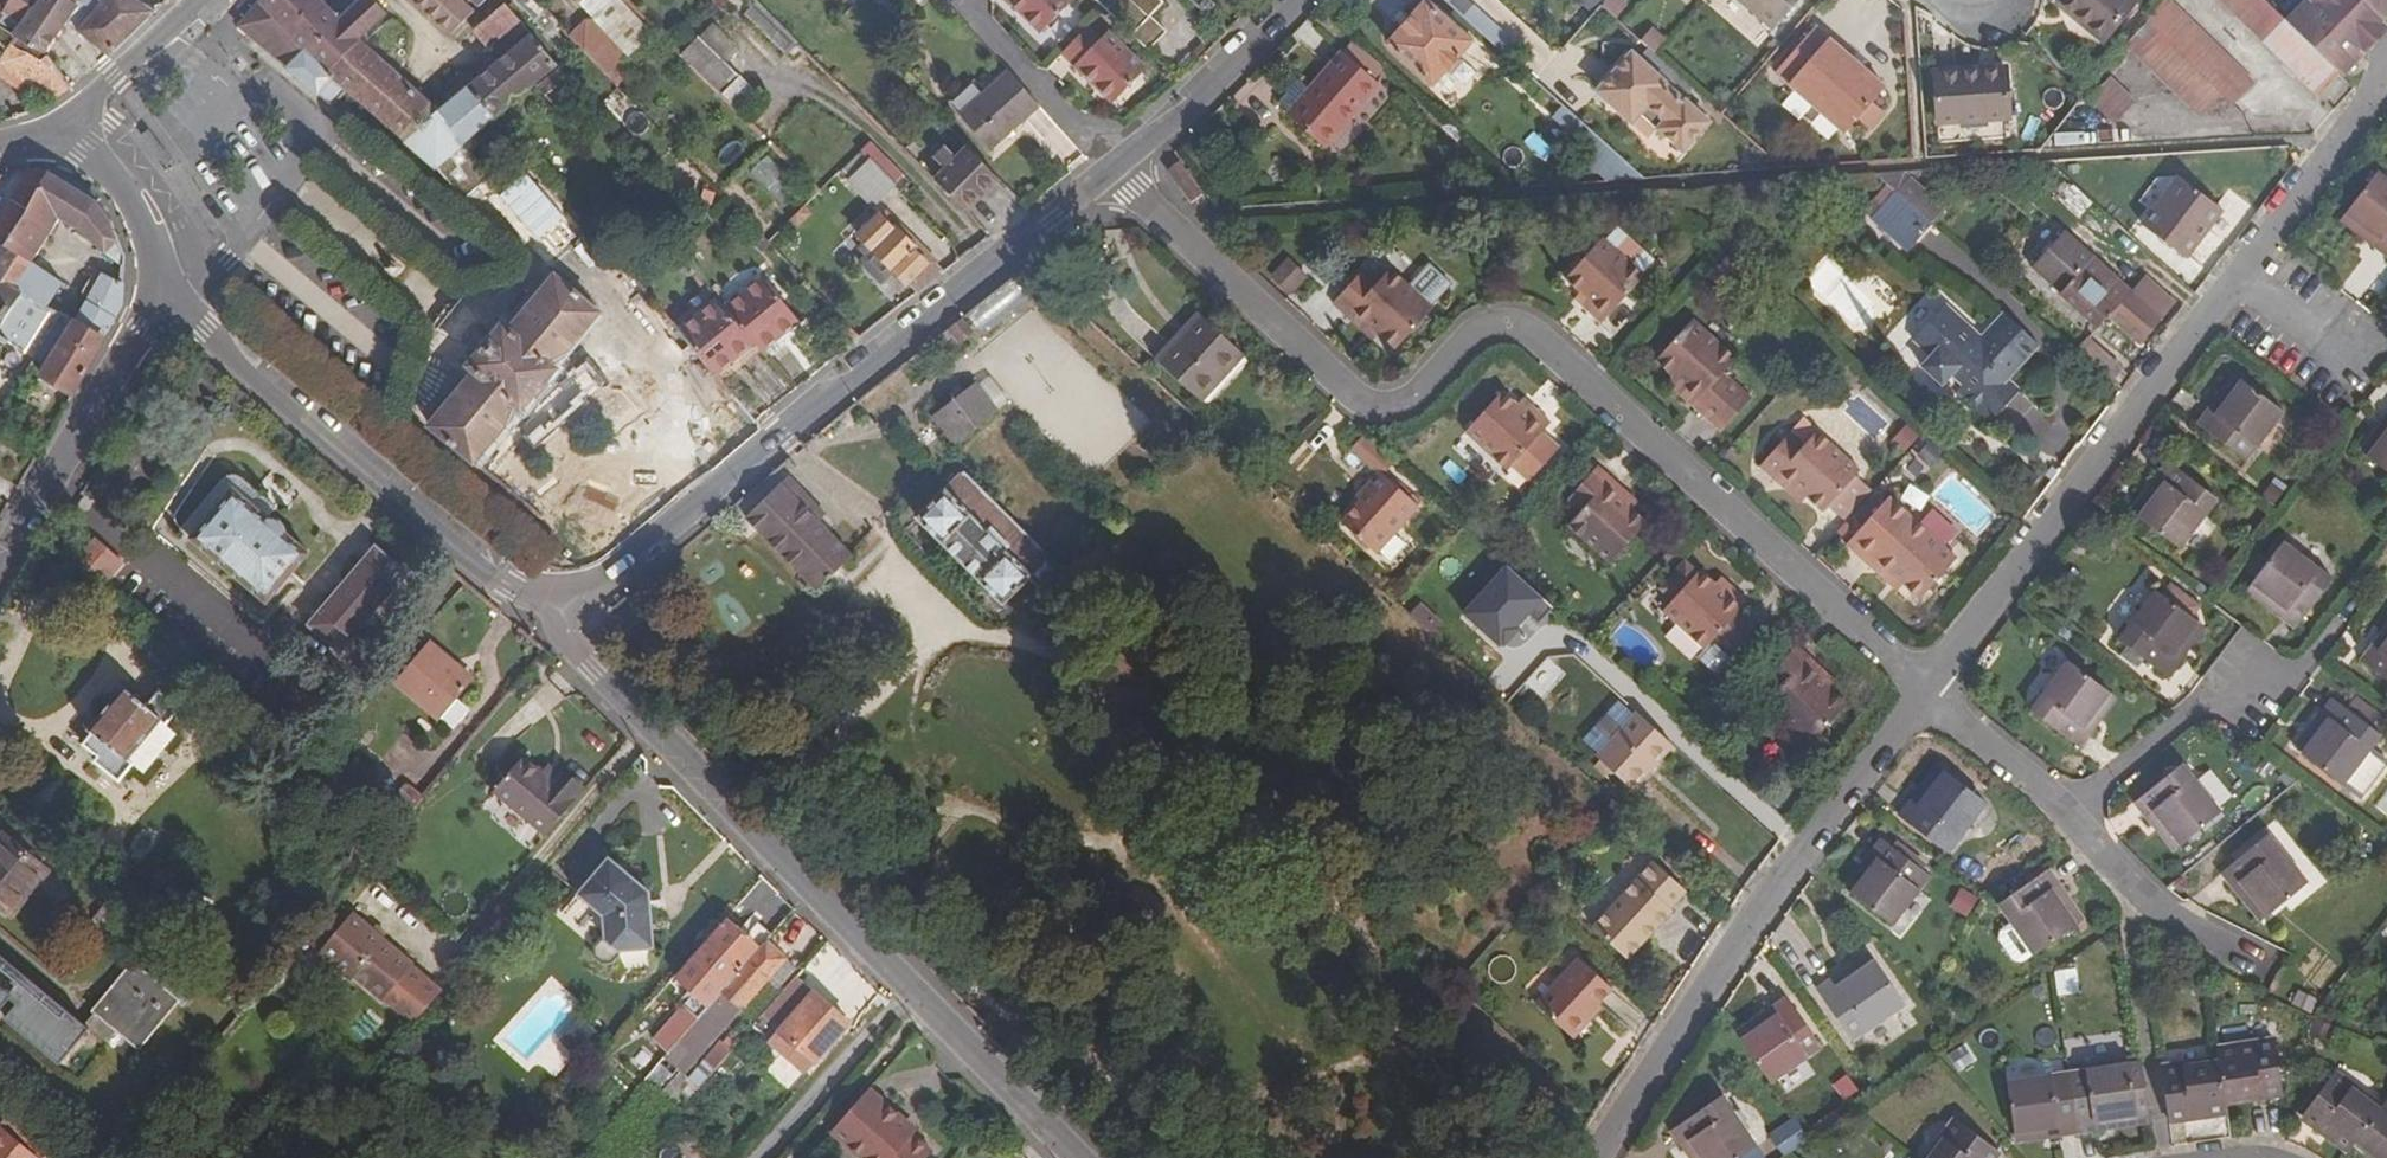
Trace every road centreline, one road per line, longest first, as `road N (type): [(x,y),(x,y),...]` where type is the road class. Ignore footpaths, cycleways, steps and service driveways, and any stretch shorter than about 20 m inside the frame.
road 1 (residential): [(1917,690),(1518,331),(1490,324),(1465,337),(1413,398),(1375,409),(1114,173)]
road 2 (residential): [(551,612),(594,670),(1072,1157)]
road 3 (tertiary): [(551,612),(1114,173)]
road 4 (residential): [(1591,1157),(1766,890),(1917,690)]
road 5 (residential): [(1917,690),(2233,271)]
road 6 (tertiary): [(154,296),(506,590),(551,612)]
road 7 (tertiary): [(0,562),(154,296)]
road 8 (residential): [(2233,271),(2386,71)]
road 9 (tertiary): [(1114,173),(1294,0)]
road 10 (residential): [(2244,962),(2158,918),(2063,815)]
road 11 (residential): [(957,0),(1114,173)]
road 12 (residential): [(2242,685),(2185,708),(2063,815)]
road 13 (tertiary): [(61,128),(87,147),(134,209),(154,296)]
road 14 (tertiary): [(205,0),(61,128)]
road 15 (residential): [(2063,815),(1917,690)]
road 16 (residential): [(2386,355),(2358,335),(2319,336),(2233,271)]

